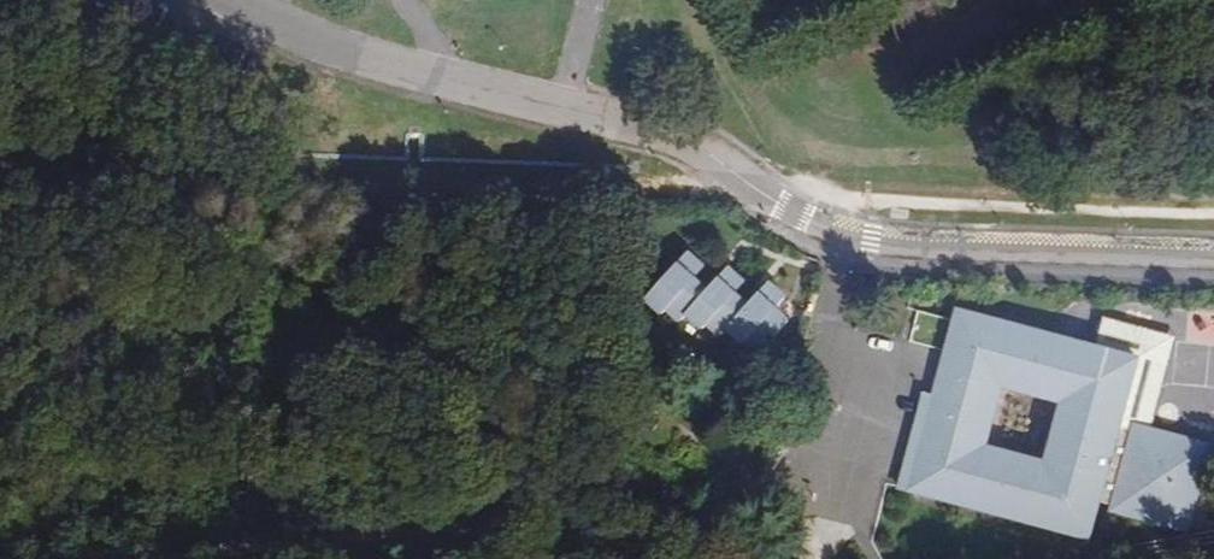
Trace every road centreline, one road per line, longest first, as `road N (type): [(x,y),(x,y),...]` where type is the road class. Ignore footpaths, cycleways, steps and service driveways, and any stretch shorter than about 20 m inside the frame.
road 1 (track): [(742,196),(0,163)]
road 2 (unclassified): [(742,196),(655,132),(324,50),(225,0)]
road 3 (unclassified): [(742,196),(785,222),(871,246),(1213,260)]
road 4 (track): [(121,558),(193,543),(390,526),(467,558)]

